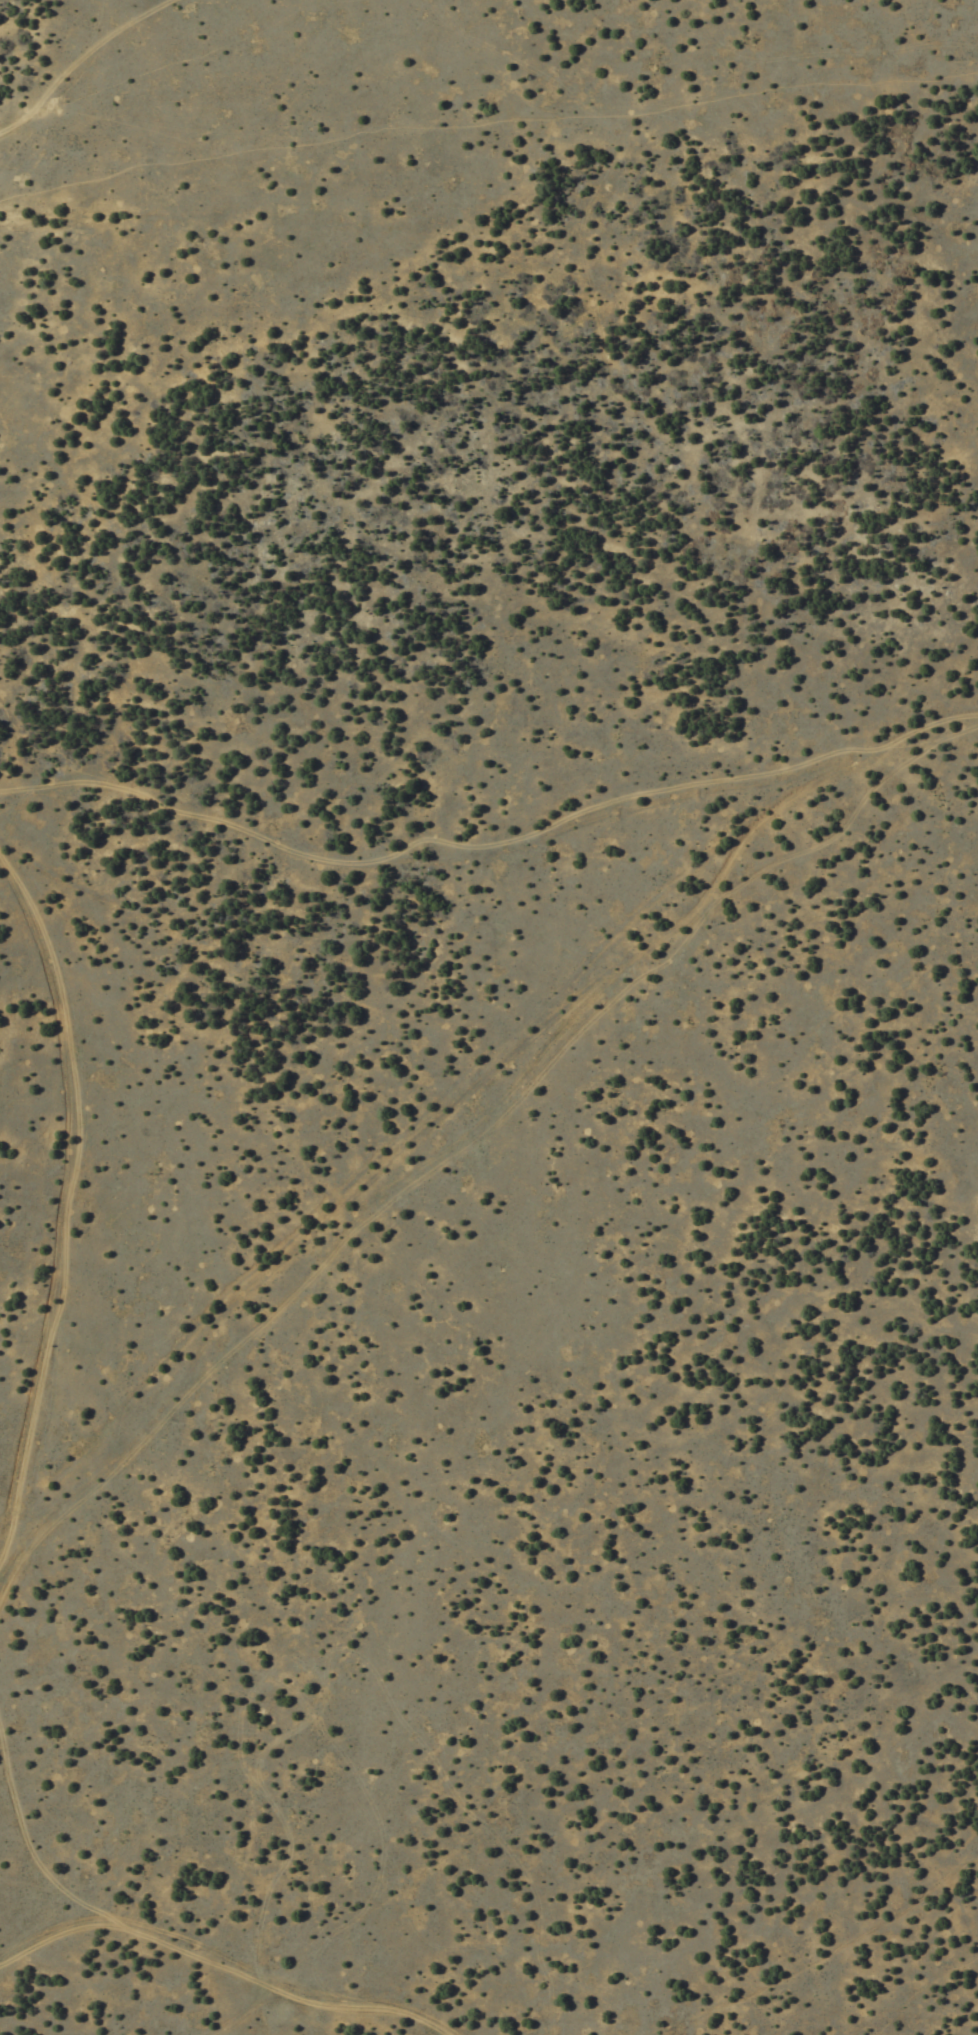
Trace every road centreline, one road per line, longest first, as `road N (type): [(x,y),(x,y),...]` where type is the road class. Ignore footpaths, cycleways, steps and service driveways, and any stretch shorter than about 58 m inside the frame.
road 1 (track): [(0,1547),(342,1190),(717,886),(977,727)]
road 2 (track): [(977,717),(931,725),(878,749),(846,749),(772,773),(621,801),(499,844),(423,840),(370,862),(303,856),(116,787),(0,791)]
road 3 (track): [(0,1957),(96,1918),(130,1923),(331,2001),(394,2005),(449,2034)]
road 4 (track): [(0,134),(121,25),(175,0)]

